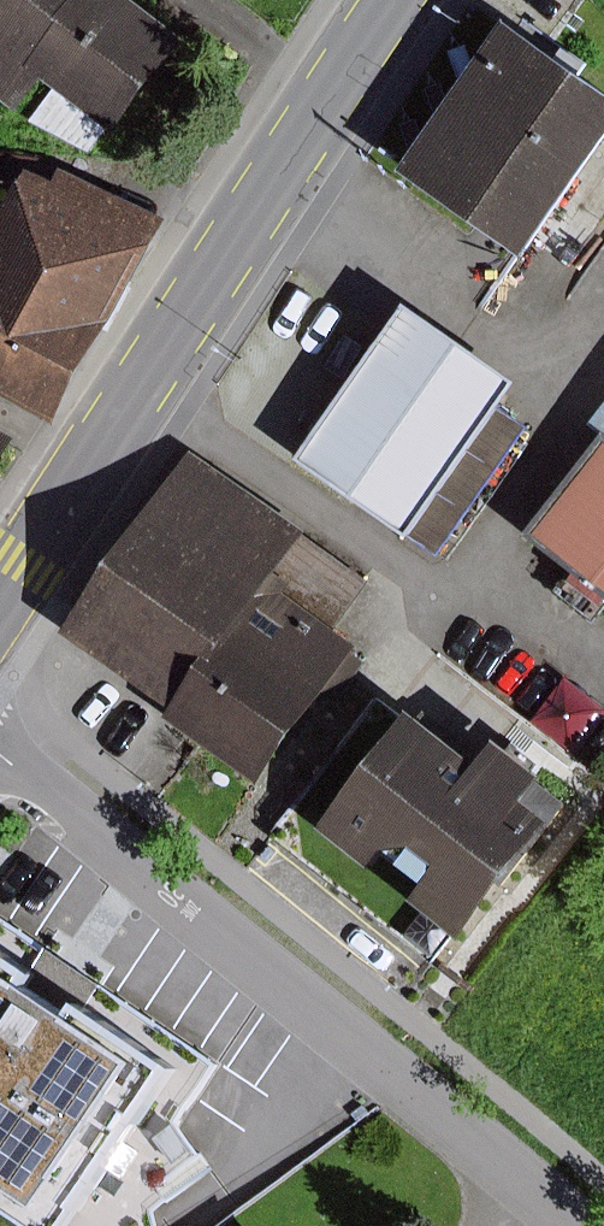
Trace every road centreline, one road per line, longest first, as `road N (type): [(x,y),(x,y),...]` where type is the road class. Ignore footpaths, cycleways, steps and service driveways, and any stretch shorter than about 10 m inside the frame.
road 1 (residential): [(577,1225),(0,733)]
road 2 (secondary): [(0,609),(405,0)]

